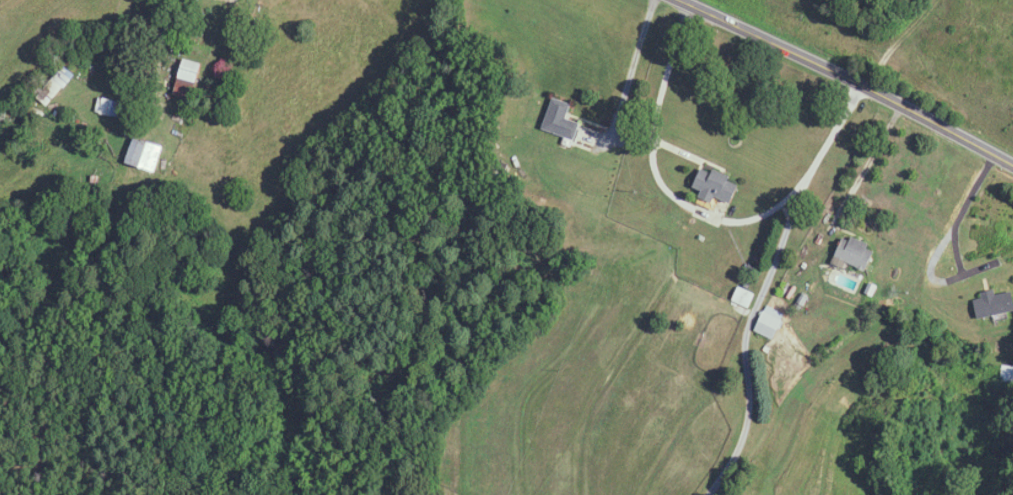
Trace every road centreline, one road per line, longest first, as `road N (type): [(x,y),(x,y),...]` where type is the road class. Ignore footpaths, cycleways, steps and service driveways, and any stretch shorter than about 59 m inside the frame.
road 1 (tertiary): [(1012,164),(681,0)]

